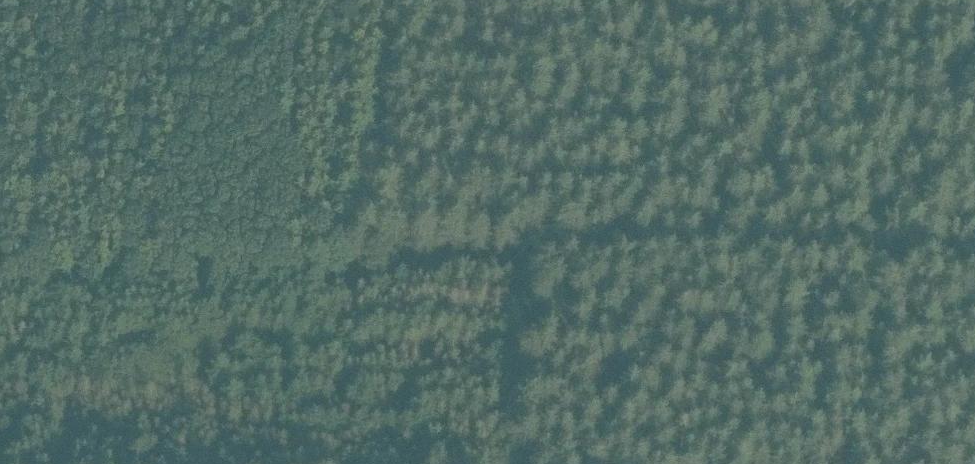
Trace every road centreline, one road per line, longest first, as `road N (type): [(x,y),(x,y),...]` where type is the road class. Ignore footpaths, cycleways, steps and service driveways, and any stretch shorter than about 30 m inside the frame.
road 1 (track): [(0,291),(974,261)]

